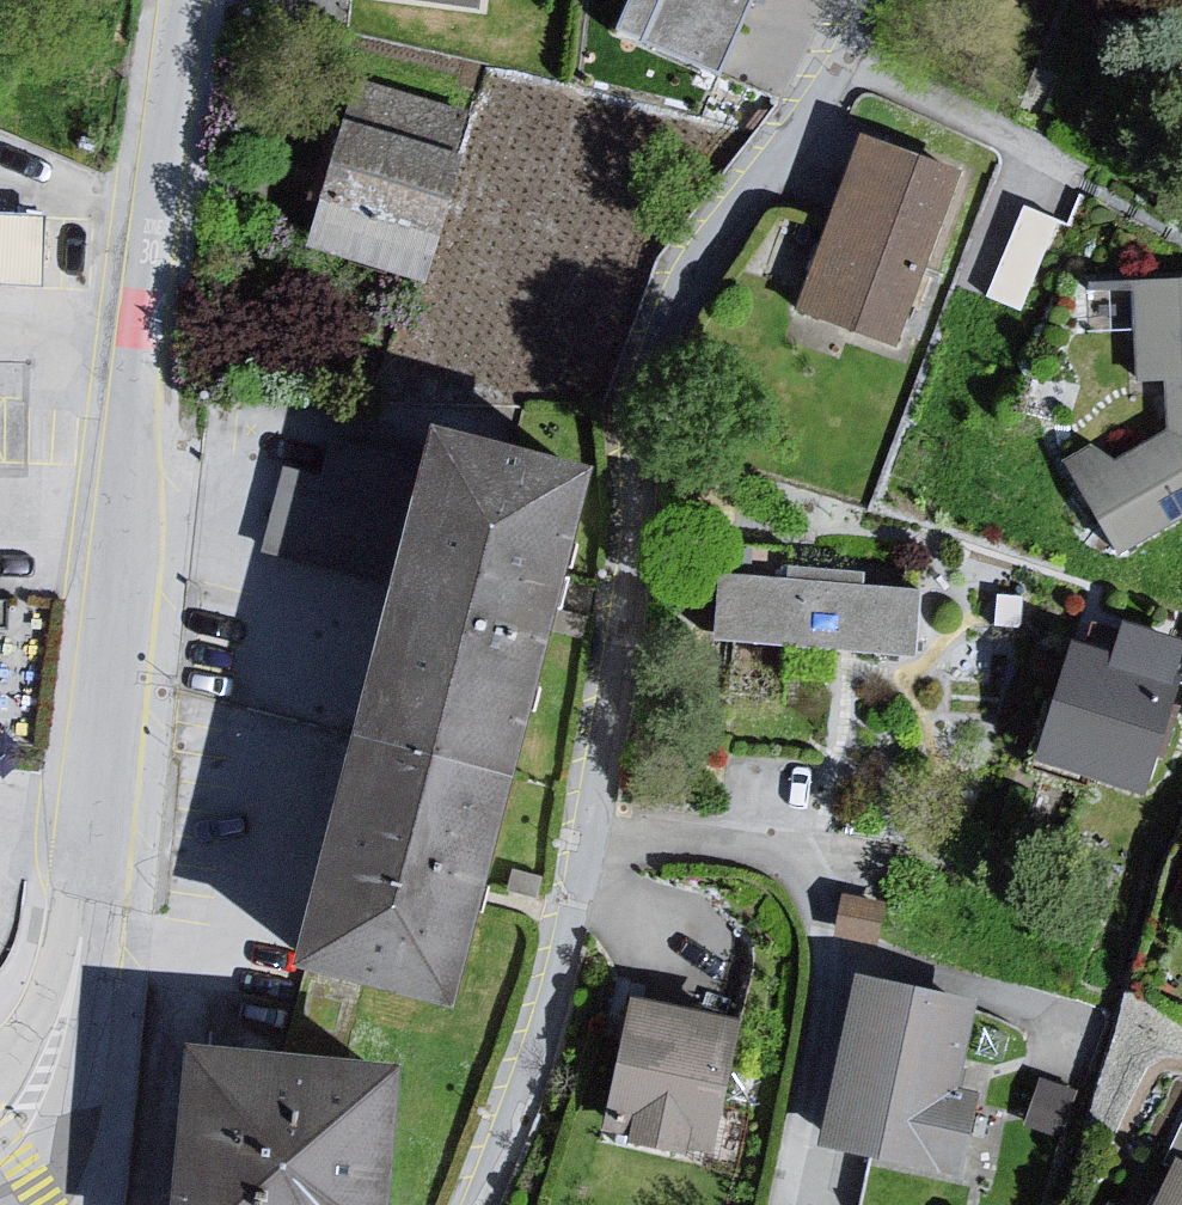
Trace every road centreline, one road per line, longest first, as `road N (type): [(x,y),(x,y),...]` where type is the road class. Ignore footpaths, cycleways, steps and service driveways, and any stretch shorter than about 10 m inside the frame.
road 1 (residential): [(855,0),(829,60),(650,336),(609,651),(559,911),(470,1204)]
road 2 (residential): [(0,1142),(46,1075),(70,1004),(185,0)]

